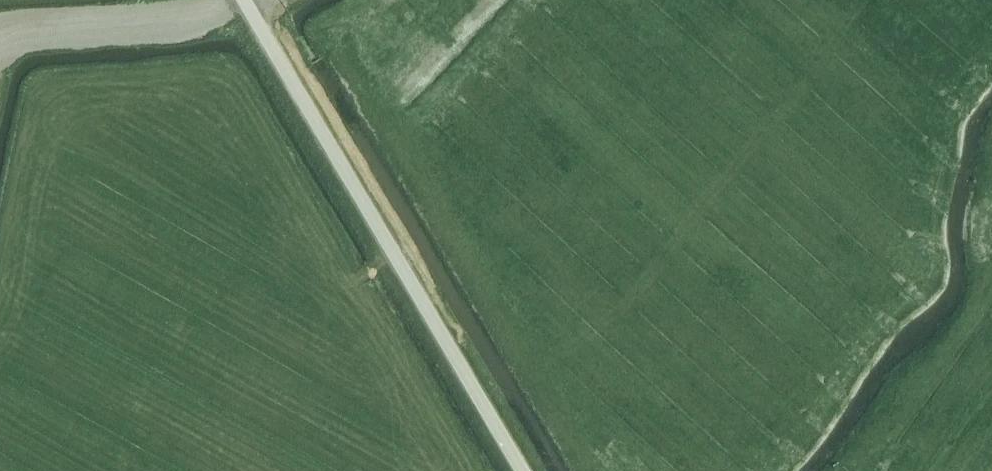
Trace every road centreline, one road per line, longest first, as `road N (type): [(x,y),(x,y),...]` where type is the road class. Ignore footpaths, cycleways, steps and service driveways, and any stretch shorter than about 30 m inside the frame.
road 1 (tertiary): [(522,470),(243,0)]

